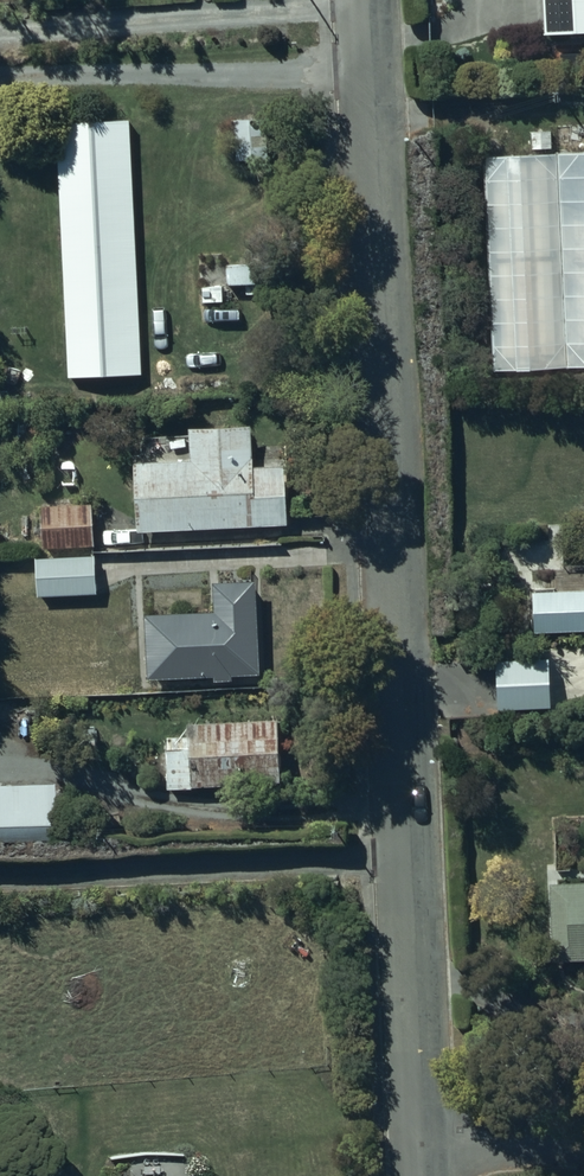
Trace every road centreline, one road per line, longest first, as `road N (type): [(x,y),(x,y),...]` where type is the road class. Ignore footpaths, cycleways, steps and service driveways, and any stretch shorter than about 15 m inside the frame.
road 1 (unclassified): [(420,1141),(367,0)]
road 2 (residential): [(583,1135),(420,1141)]

